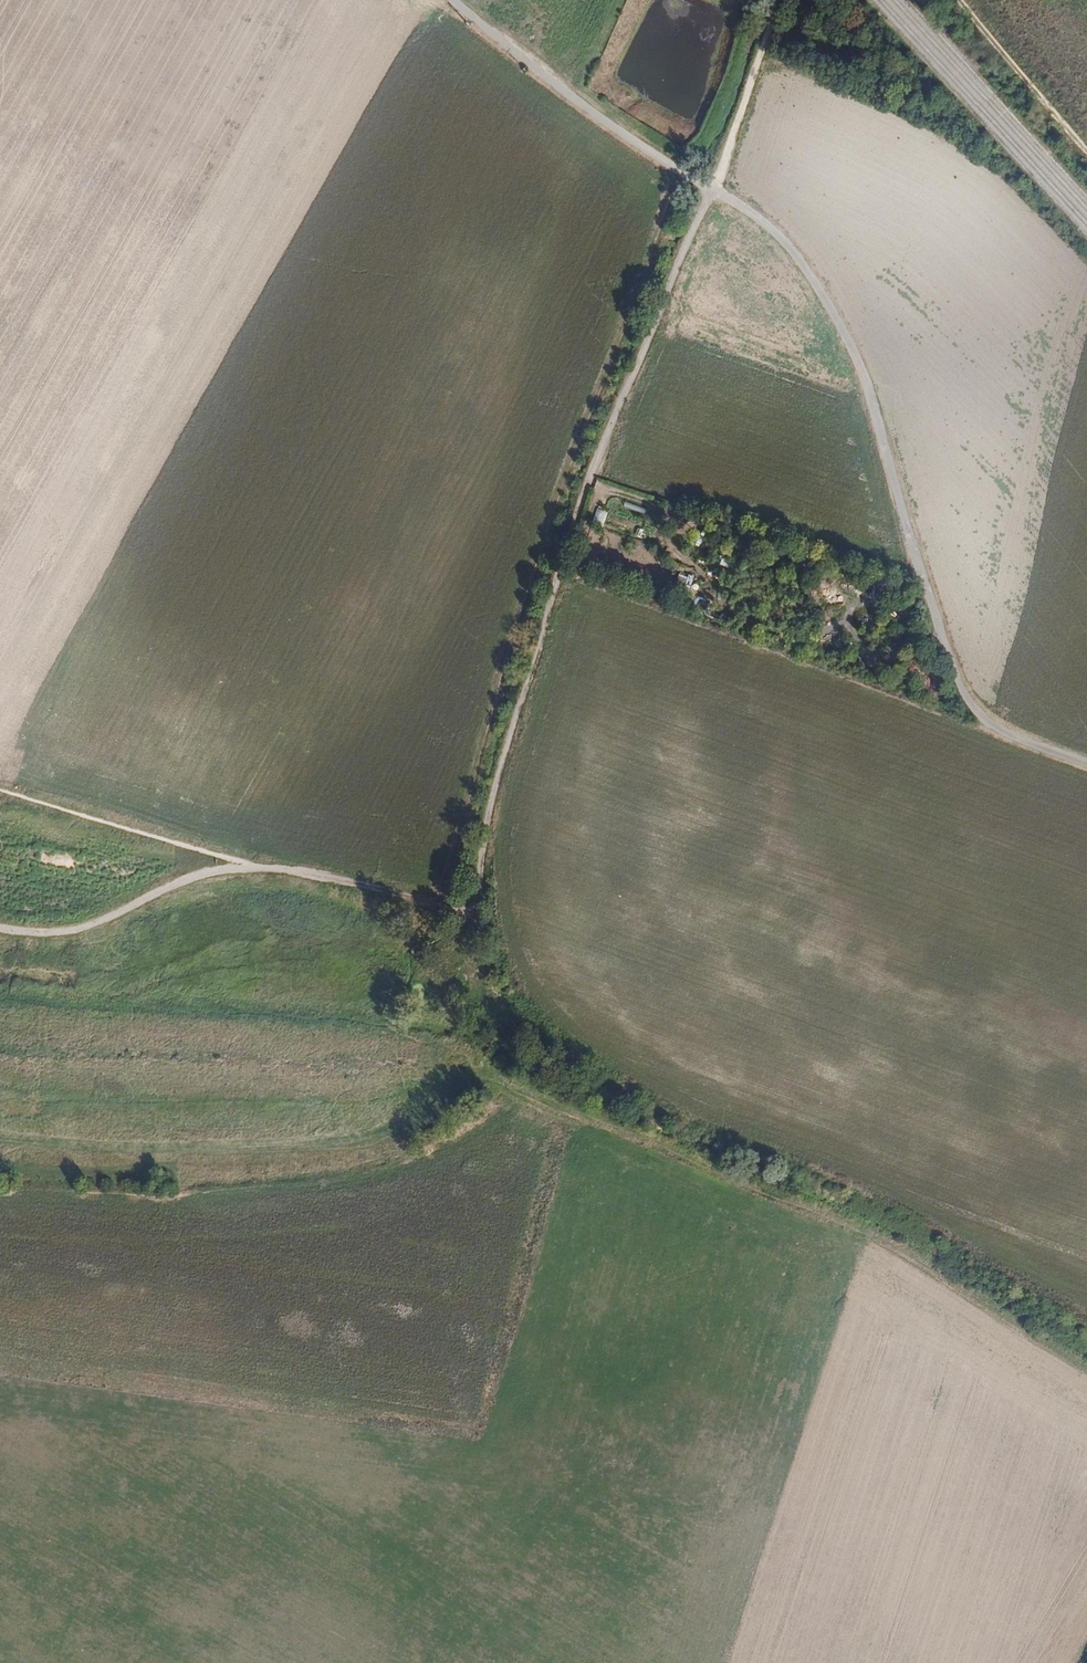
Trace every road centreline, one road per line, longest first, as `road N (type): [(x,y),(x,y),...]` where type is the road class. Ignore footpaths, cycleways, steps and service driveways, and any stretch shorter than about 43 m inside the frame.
road 1 (unclassified): [(1086,761),(985,722),(955,683),(863,371),(790,246),(758,215),(593,114),(452,0)]
road 2 (track): [(778,0),(712,190),(586,485),(490,802),(475,909)]
road 3 (track): [(475,909),(478,961),(500,1018),(488,1067),(455,1107),(399,1149),(277,1175),(0,1174)]
road 4 (track): [(0,928),(73,931),(182,881),(250,866)]
road 5 (track): [(250,866),(304,870),(475,909)]
road 6 (track): [(958,0),(1086,151)]

